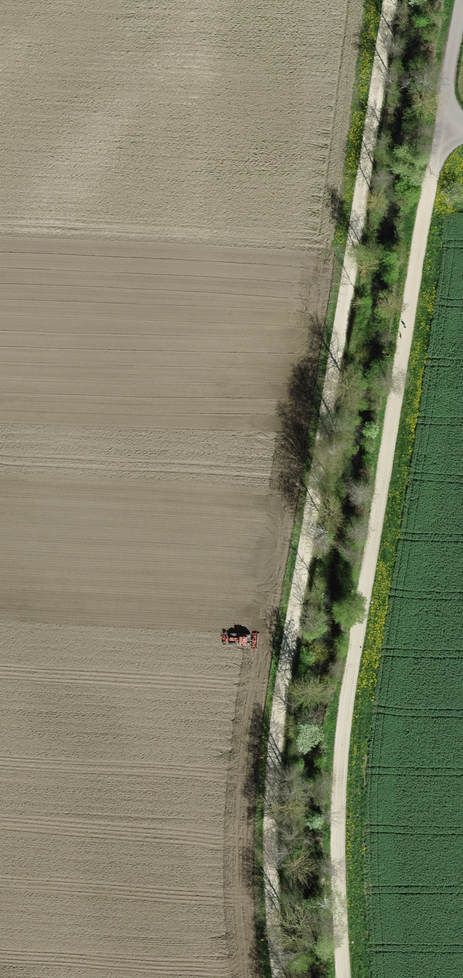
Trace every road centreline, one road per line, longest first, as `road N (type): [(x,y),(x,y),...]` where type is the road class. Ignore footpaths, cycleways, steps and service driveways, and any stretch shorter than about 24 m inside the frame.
road 1 (track): [(275,977),(255,805),(392,0)]
road 2 (track): [(440,139),(382,455),(330,829),(343,977)]
road 3 (track): [(461,0),(440,139)]

